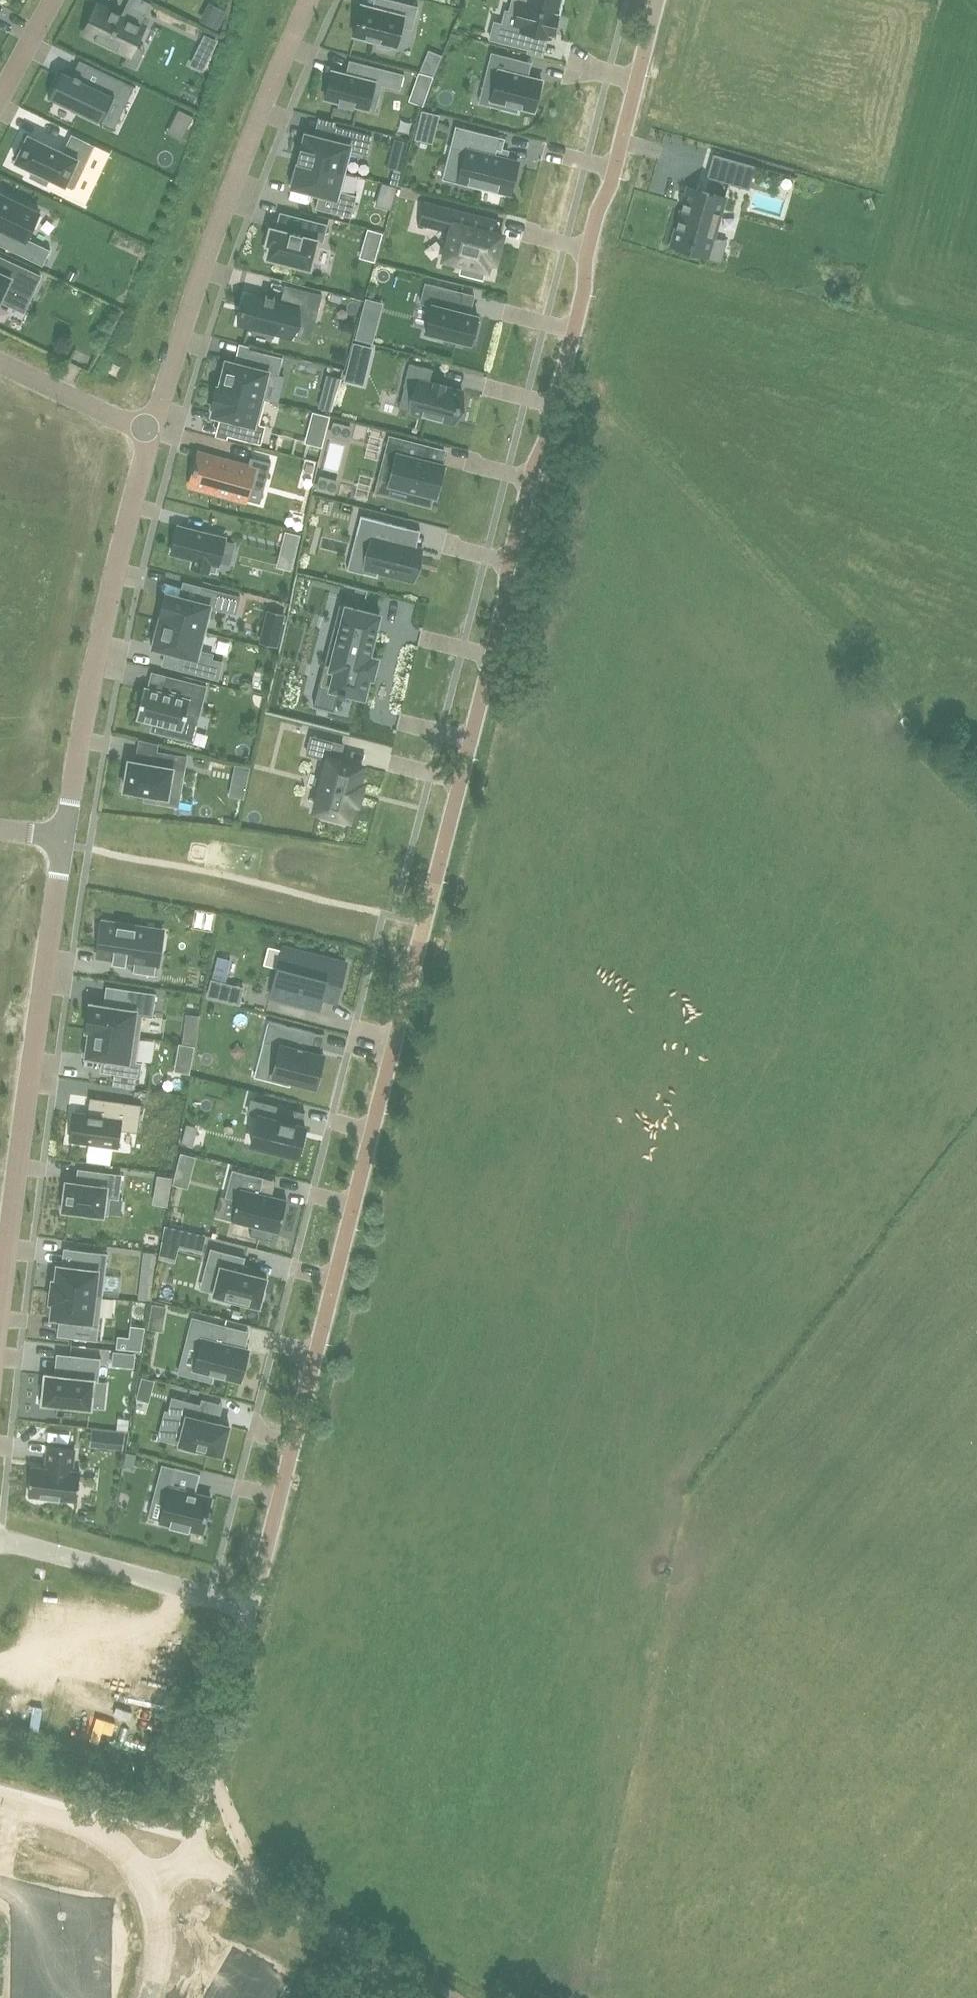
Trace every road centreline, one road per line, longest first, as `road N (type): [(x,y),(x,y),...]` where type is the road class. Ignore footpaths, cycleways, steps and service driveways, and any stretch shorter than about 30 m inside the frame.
road 1 (residential): [(252,1604),(656,0)]
road 2 (residential): [(65,837),(0,1299)]
road 3 (residential): [(308,0),(245,149),(150,437)]
road 4 (residential): [(150,437),(102,633),(65,837)]
road 5 (residential): [(252,1604),(0,1537)]
road 6 (residential): [(189,1855),(252,1604)]
road 7 (residential): [(371,1952),(189,1855)]
road 8 (residential): [(150,437),(0,364)]
road 9 (residential): [(146,1878),(102,1839),(0,1805)]
road 10 (residential): [(148,1997),(161,1930),(146,1878)]

